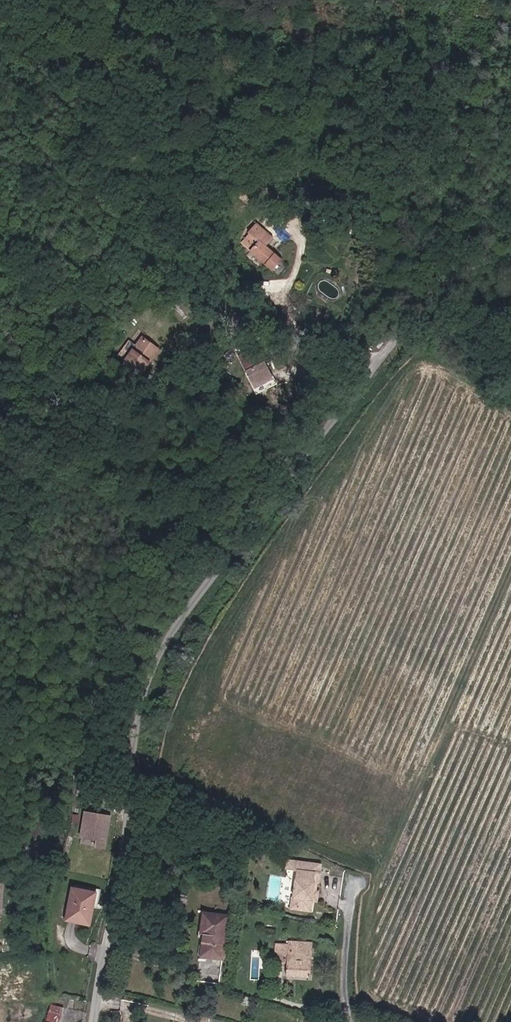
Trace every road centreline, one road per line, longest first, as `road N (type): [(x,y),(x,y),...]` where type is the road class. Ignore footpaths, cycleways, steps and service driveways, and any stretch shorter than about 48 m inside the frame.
road 1 (unclassified): [(510,254),(452,261),(432,280),(169,634),(135,716),(93,1021)]
road 2 (track): [(510,292),(451,315),(433,355),(510,408)]

